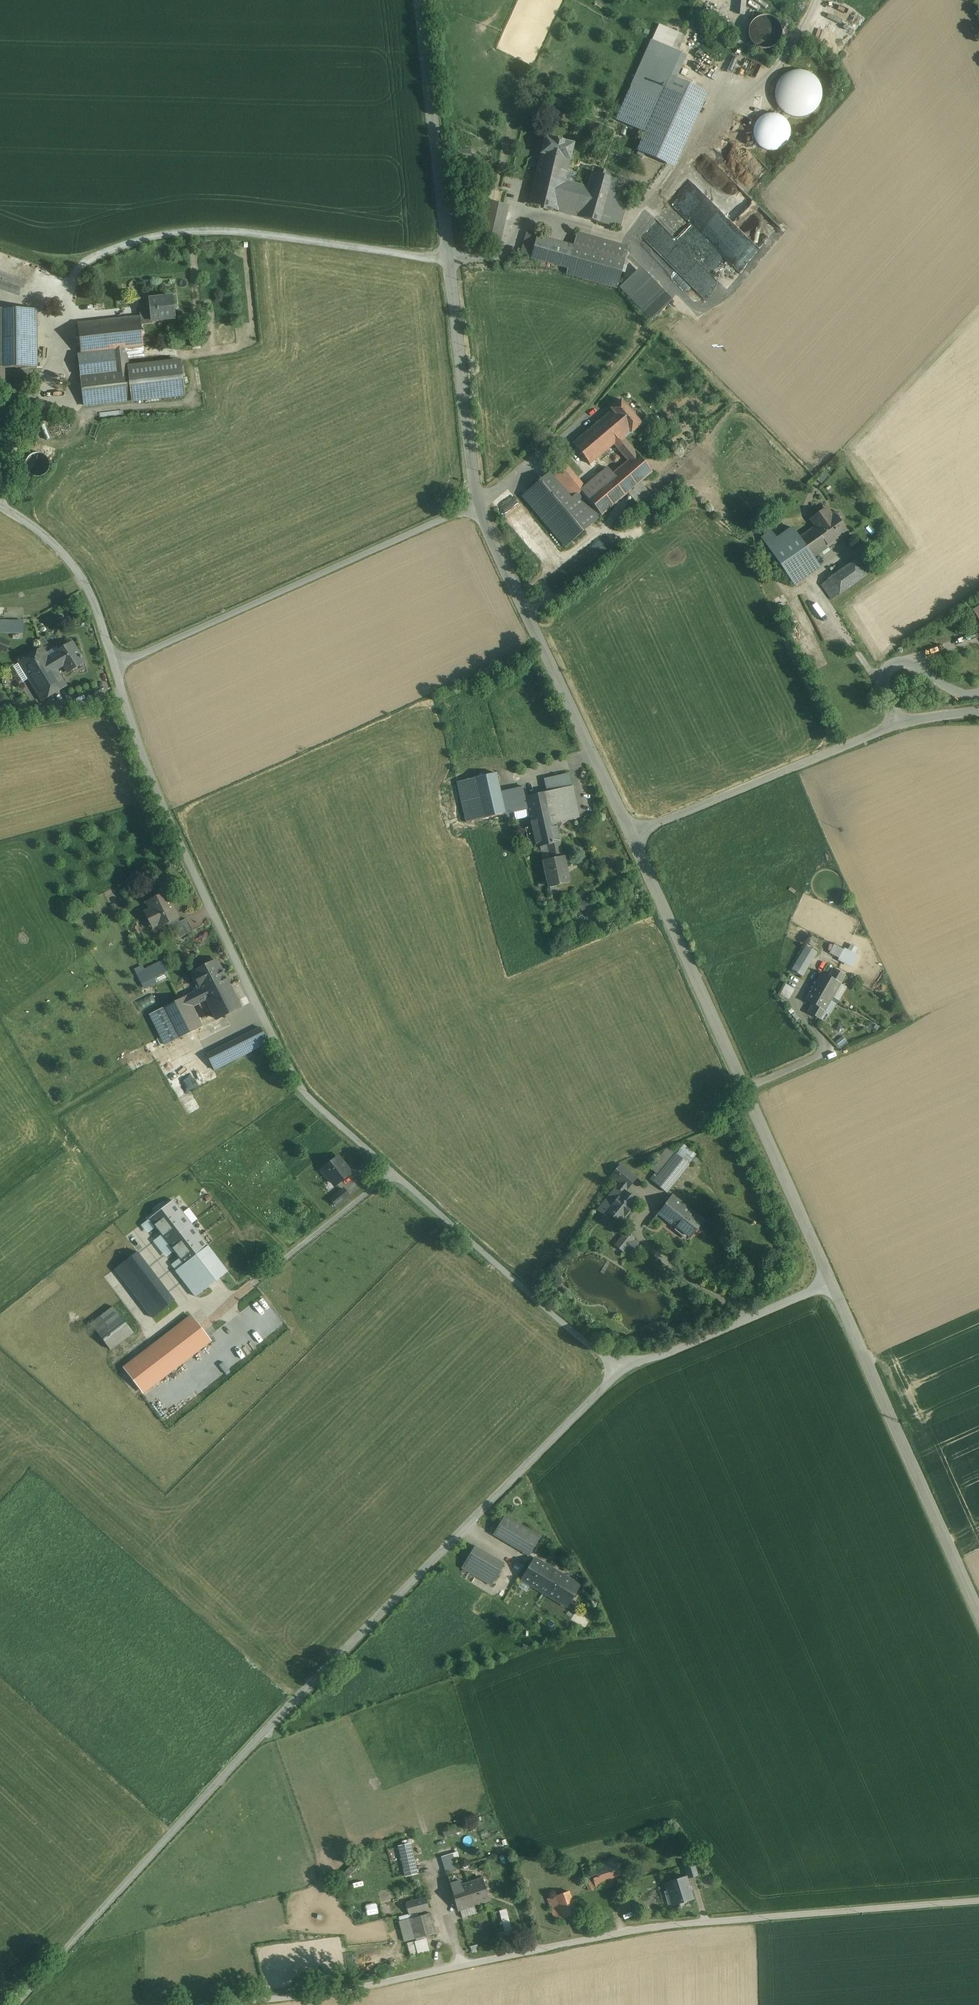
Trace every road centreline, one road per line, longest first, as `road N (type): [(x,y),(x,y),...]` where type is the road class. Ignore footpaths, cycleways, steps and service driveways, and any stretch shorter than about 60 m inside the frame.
road 1 (unclassified): [(114,665),(162,802),(300,1090),(600,1354),(616,1378)]
road 2 (unclassified): [(15,2004),(259,1738),(616,1378)]
road 3 (unclassified): [(213,2004),(340,1991),(647,1928),(978,1900)]
road 4 (unclassified): [(420,0),(480,506)]
road 5 (unclassified): [(633,835),(832,1280)]
road 6 (unclassified): [(114,665),(480,506)]
road 7 (unclassified): [(978,713),(891,726),(633,835)]
road 8 (unclassified): [(480,506),(633,835)]
road 9 (unclassified): [(832,1280),(978,1611)]
road 10 (unclassified): [(616,1378),(832,1280)]
road 11 (unclassified): [(0,506),(44,534),(78,571),(114,665)]

